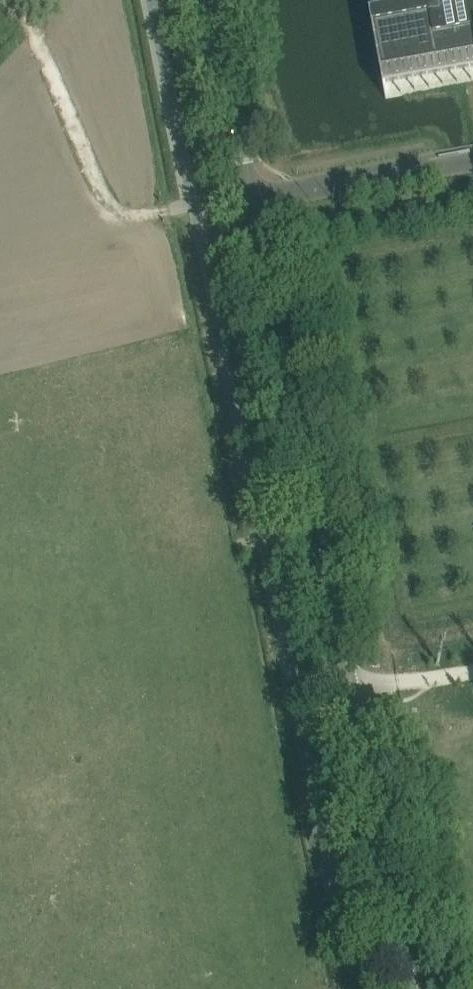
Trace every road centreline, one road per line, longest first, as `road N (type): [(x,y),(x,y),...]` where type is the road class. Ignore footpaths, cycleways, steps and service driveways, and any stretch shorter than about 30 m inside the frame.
road 1 (tertiary): [(351,694),(209,0)]
road 2 (track): [(194,203),(136,213),(107,198),(30,24),(7,0)]
road 3 (tertiary): [(409,988),(351,694)]
road 4 (unclassified): [(472,673),(351,694)]

